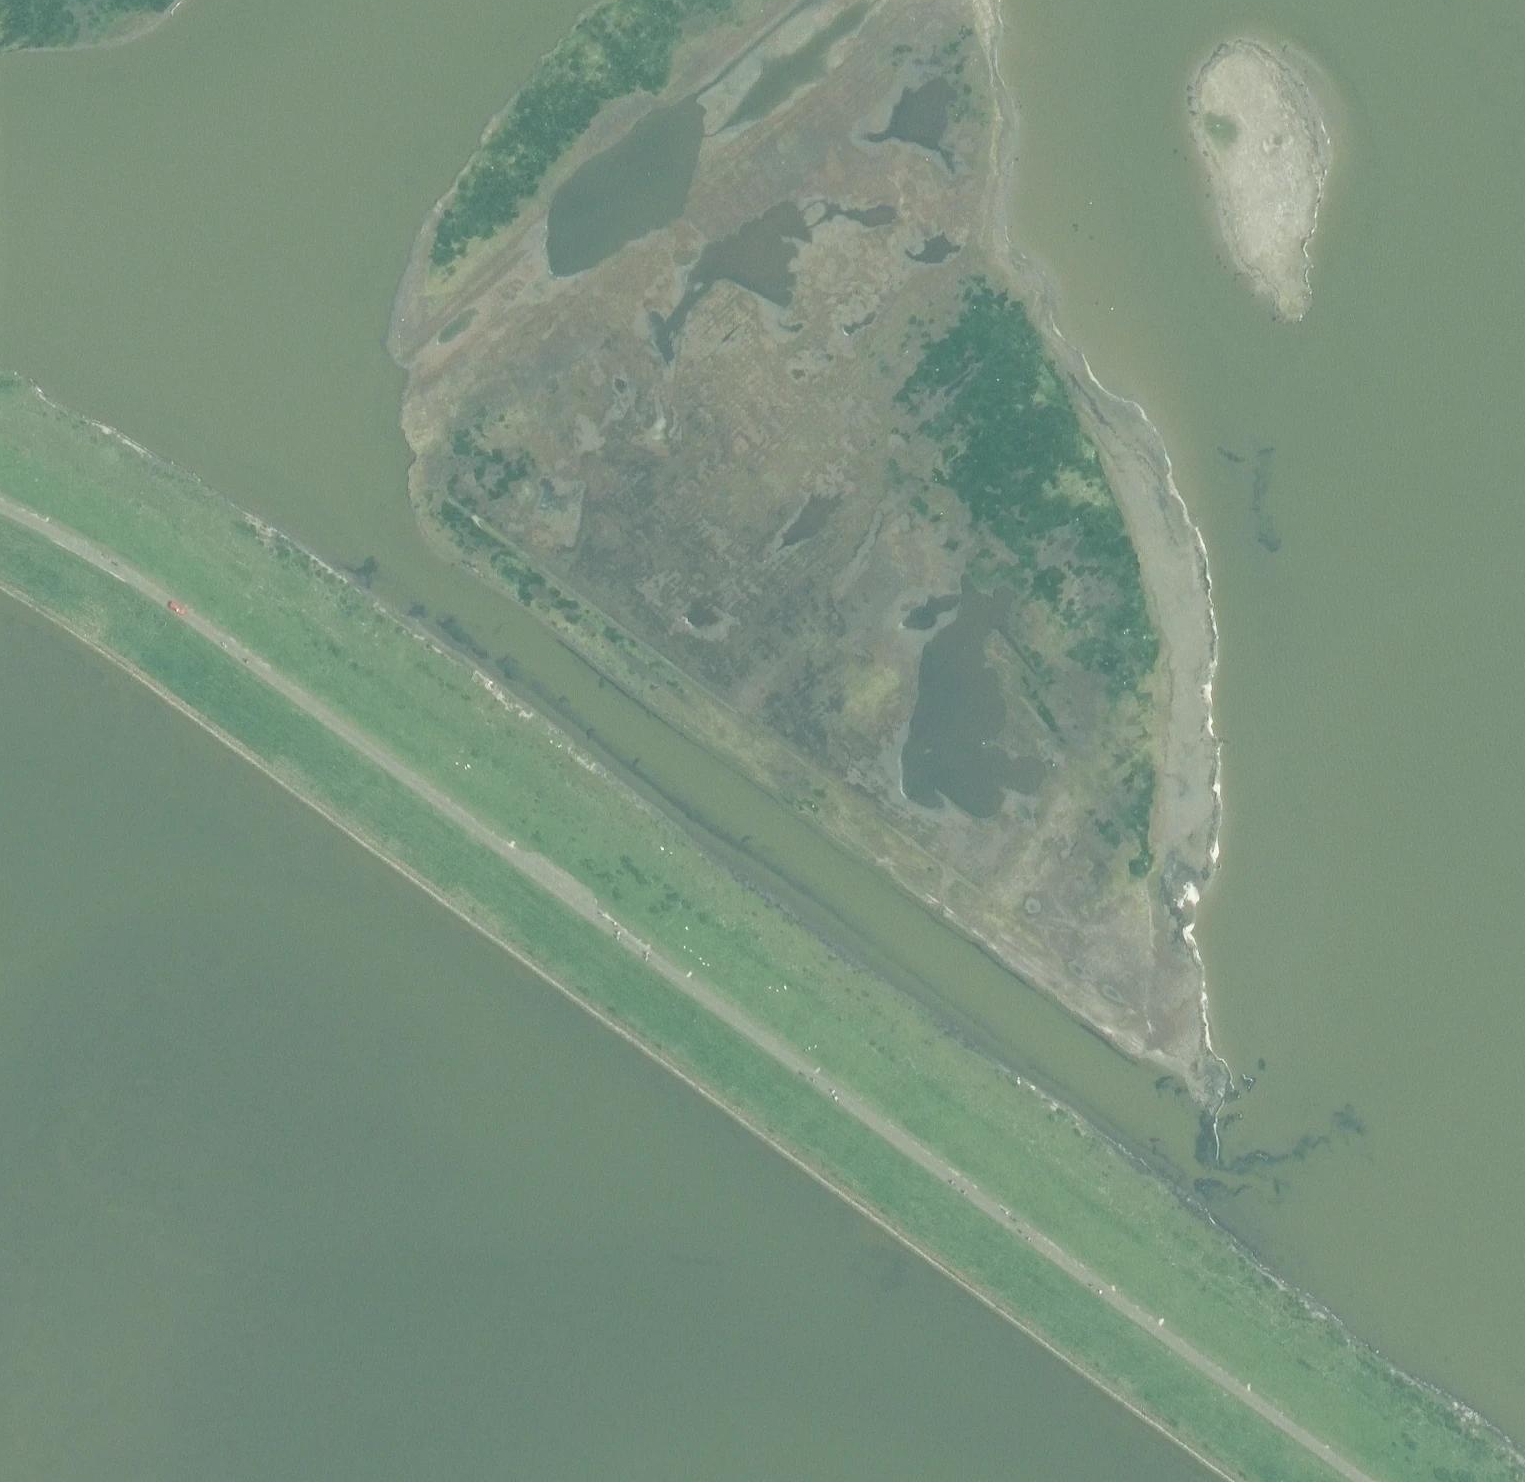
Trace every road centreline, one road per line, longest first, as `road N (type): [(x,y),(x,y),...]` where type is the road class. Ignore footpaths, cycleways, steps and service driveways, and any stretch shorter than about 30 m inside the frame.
road 1 (unclassified): [(1370,1481),(245,656),(141,585),(0,506)]

